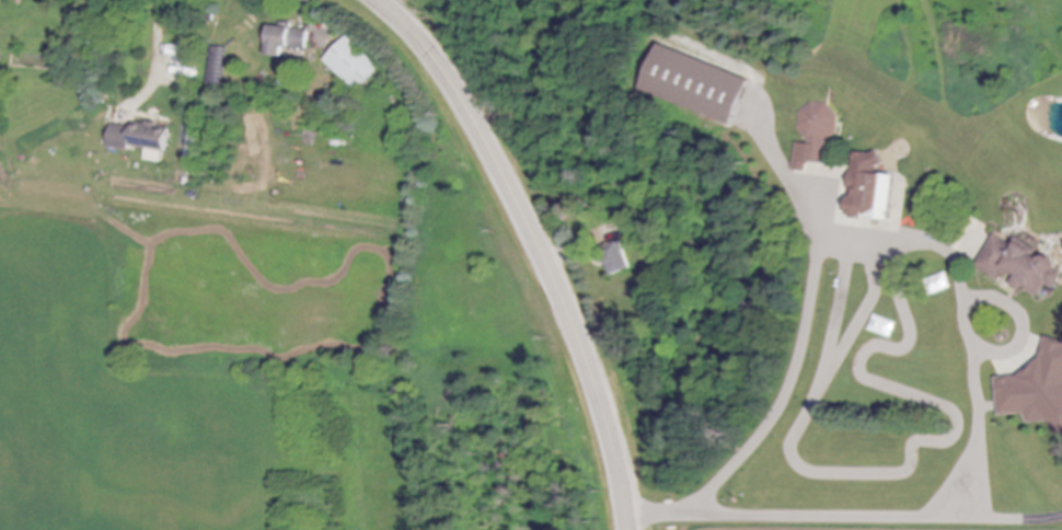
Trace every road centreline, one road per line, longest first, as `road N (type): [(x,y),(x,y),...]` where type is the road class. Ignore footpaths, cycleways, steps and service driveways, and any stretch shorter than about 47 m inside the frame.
road 1 (tertiary): [(383,0),(459,89),(547,256),(611,412),(630,529)]

